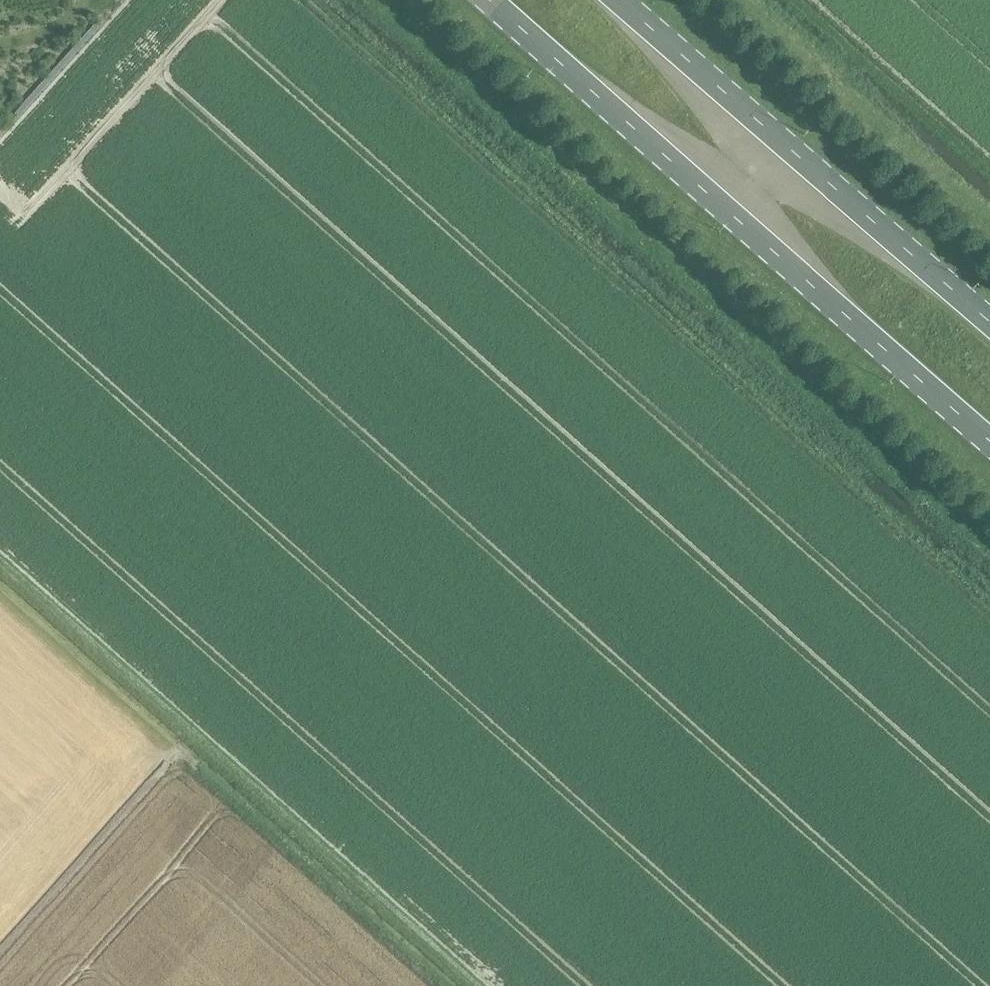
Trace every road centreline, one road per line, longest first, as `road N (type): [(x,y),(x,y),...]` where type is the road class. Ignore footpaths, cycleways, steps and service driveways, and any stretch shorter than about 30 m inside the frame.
road 1 (primary): [(501,0),(989,437)]
road 2 (primary): [(989,321),(617,0)]

